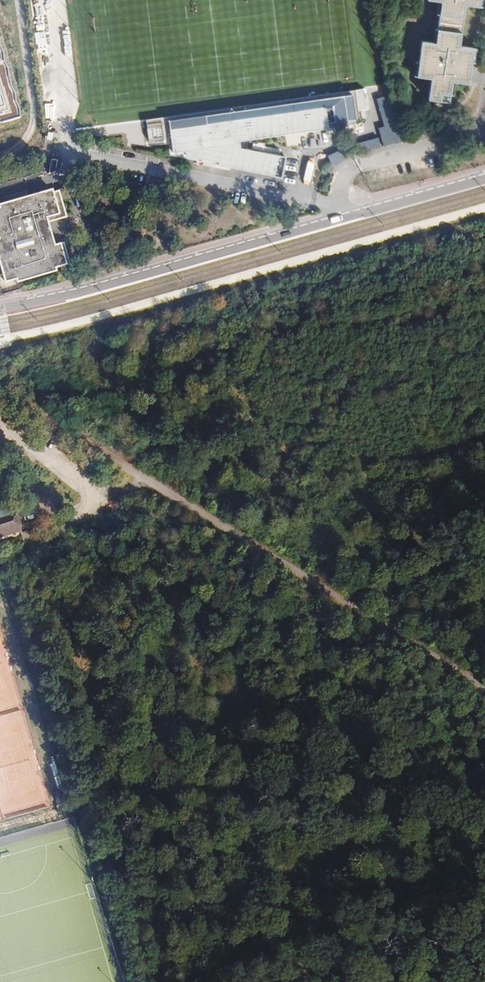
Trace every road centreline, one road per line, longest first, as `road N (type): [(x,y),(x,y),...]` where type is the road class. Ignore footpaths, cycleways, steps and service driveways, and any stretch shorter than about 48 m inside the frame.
road 1 (unclassified): [(0,308),(340,219)]
road 2 (residential): [(340,219),(337,194),(349,170),(460,139),(484,123)]
road 3 (unclassified): [(340,219),(484,178)]

